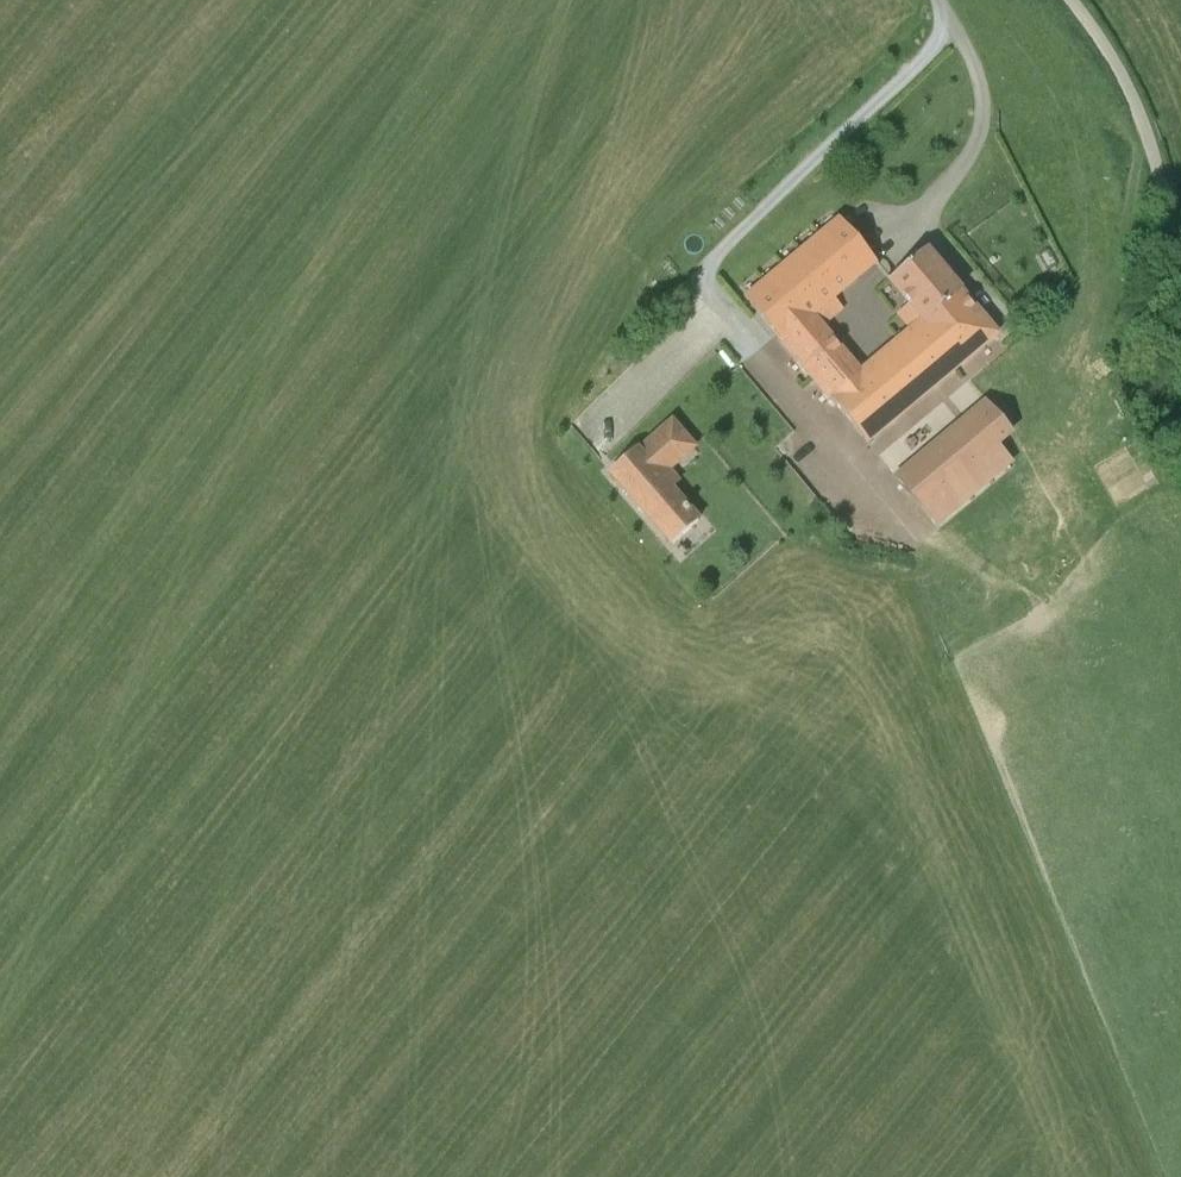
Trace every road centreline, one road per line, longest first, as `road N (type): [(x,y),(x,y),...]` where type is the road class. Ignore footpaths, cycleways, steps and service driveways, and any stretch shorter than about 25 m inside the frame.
road 1 (unclassified): [(1180,249),(1140,114),(1072,0)]

